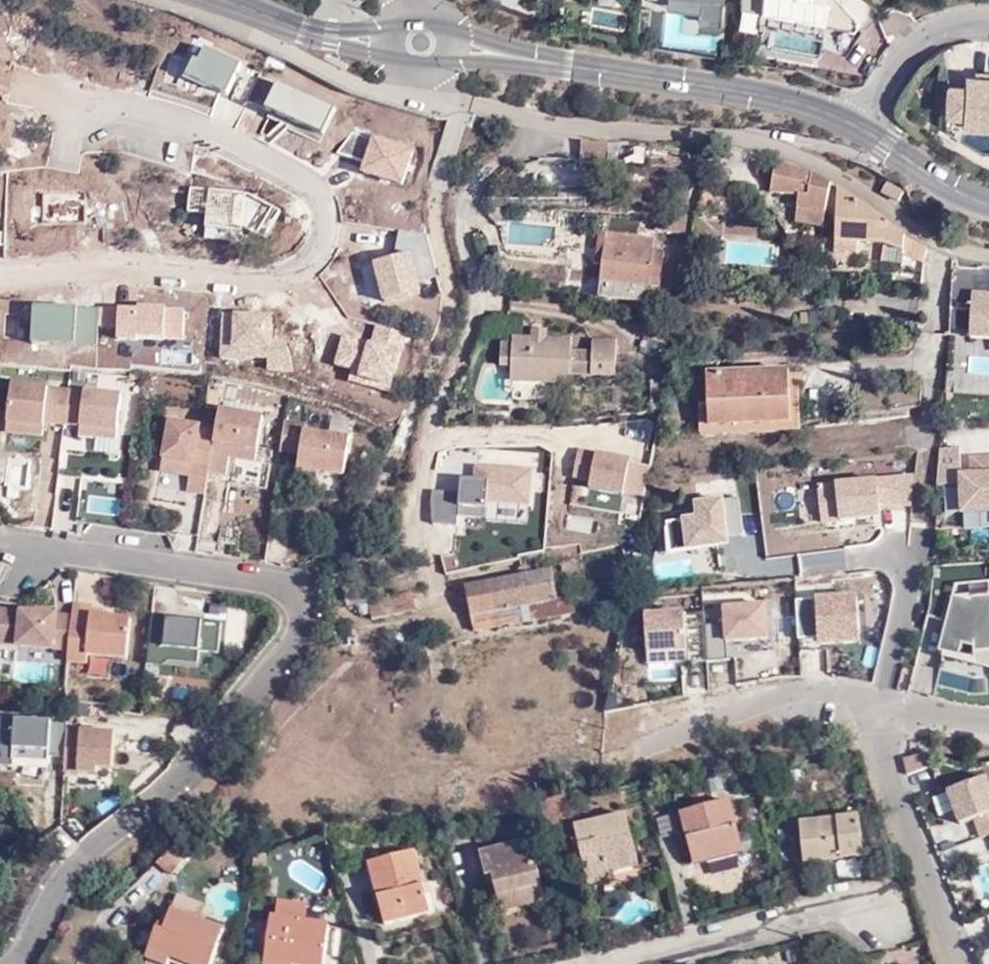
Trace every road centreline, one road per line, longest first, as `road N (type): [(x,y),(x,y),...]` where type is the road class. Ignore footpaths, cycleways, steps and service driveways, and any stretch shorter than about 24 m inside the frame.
road 1 (residential): [(12,963),(89,848),(175,783),(311,619),(301,594),(272,579),(12,550)]
road 2 (residential): [(0,276),(137,267),(284,276),(311,259),(324,235),(318,191),(289,168),(177,120),(45,89)]
road 3 (residential): [(428,71),(436,92),(476,104),(786,152),(850,178),(947,246),(988,258)]
road 4 (tertiary): [(527,59),(780,98),(857,126)]
road 5 (residential): [(906,708),(889,748),(962,963)]
road 6 (residential): [(906,708),(849,691),(821,692),(658,743)]
road 7 (residential): [(871,901),(634,963)]
road 8 (residential): [(857,126),(909,59),(951,31),(988,26)]
road 9 (tertiary): [(857,126),(943,184),(988,203)]

